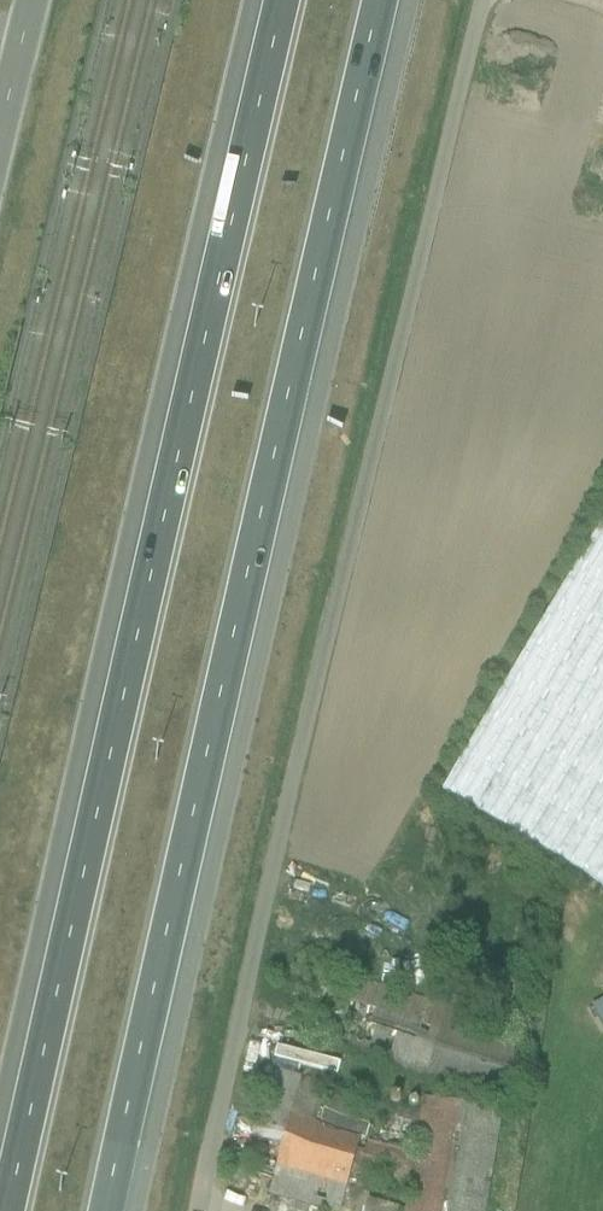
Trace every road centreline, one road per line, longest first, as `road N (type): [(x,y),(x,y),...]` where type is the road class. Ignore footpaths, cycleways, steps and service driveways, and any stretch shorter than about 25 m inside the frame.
road 1 (unclassified): [(205,1210),(480,0)]
road 2 (motorway): [(126,1210),(396,0)]
road 3 (motorway): [(281,0),(12,1210)]
road 4 (unclassified): [(0,134),(32,0)]

